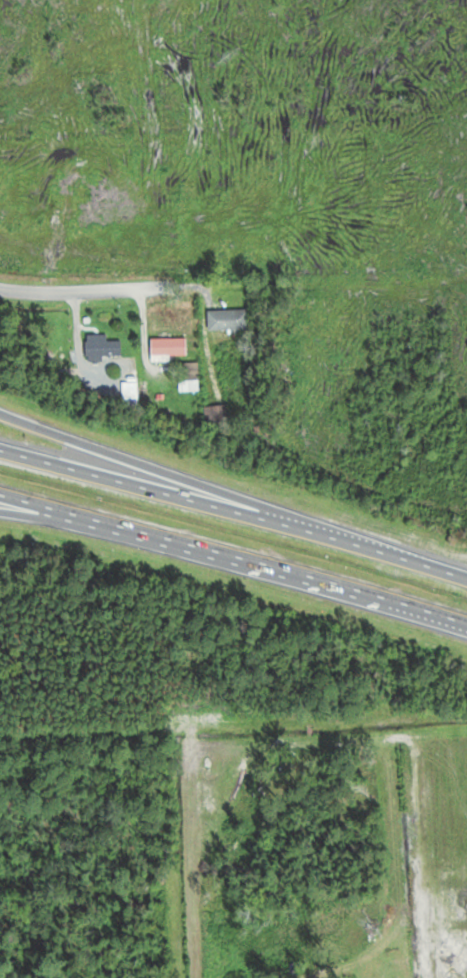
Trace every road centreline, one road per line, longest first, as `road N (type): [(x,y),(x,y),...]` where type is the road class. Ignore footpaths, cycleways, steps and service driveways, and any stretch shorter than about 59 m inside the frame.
road 1 (motorway): [(0,494),(466,629)]
road 2 (motorway): [(466,582),(0,451)]
road 3 (motorway): [(370,553),(0,415)]
road 4 (residential): [(0,273),(165,284)]

